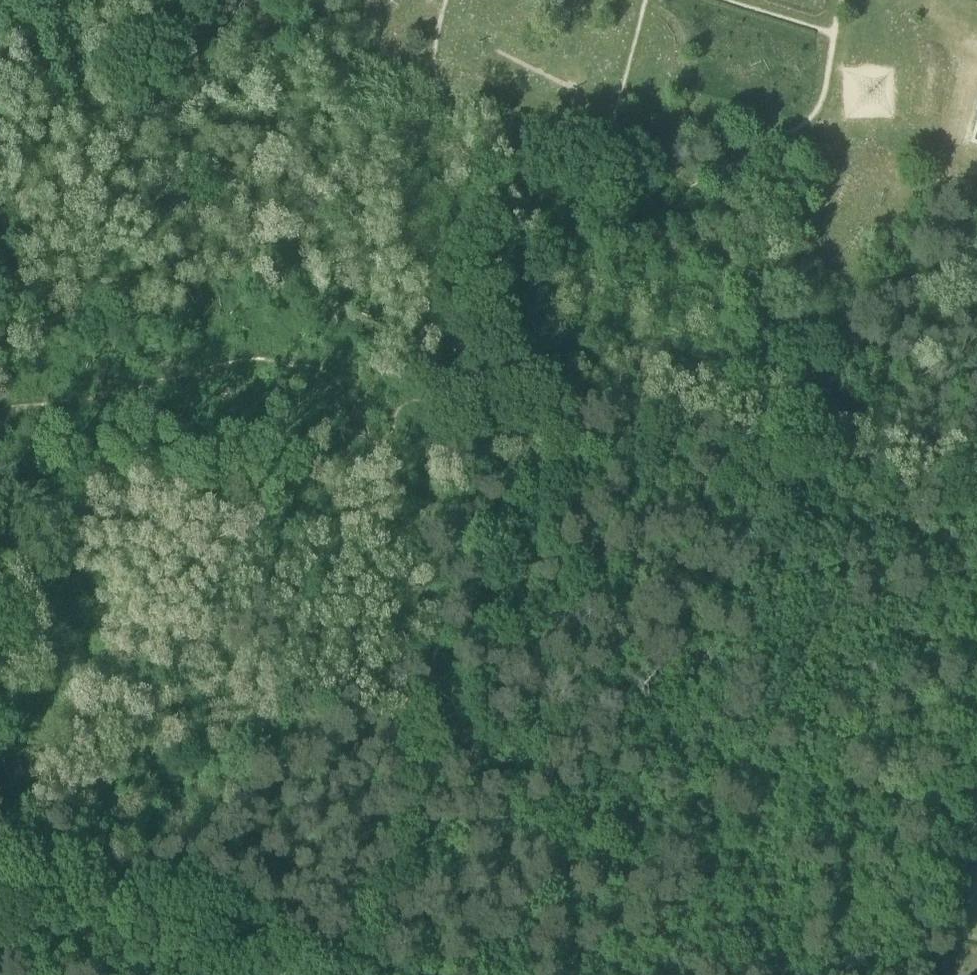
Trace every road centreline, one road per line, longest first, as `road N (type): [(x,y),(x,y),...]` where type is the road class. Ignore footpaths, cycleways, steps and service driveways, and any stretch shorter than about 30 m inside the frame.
road 1 (track): [(175,0),(92,141),(0,219)]
road 2 (track): [(929,974),(976,807)]

